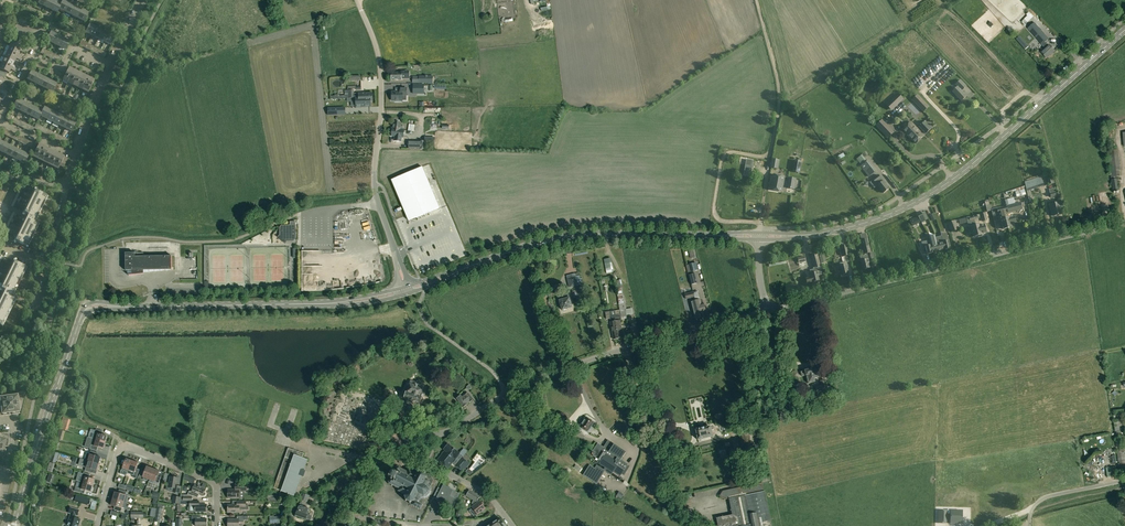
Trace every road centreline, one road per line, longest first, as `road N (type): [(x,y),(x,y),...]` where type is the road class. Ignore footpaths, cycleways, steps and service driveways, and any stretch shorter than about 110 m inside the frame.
road 1 (secondary): [(792,236),(867,223),(938,189),(1124,29)]
road 2 (unclassified): [(394,440),(451,430),(506,393),(574,365),(767,312)]
road 3 (unclassified): [(767,312),(1124,222)]
road 4 (secondary): [(456,272),(576,235),(727,235)]
road 5 (secondary): [(116,307),(341,302)]
road 6 (secondary): [(16,525),(84,311)]
road 7 (residential): [(216,525),(214,483),(123,447),(97,525)]
road 8 (unclassified): [(378,204),(384,79),(357,0)]
road 9 (residential): [(1,121),(32,57),(61,68),(75,48),(112,66)]
road 10 (residential): [(287,525),(315,452),(375,461)]
road 11 (unclassified): [(502,511),(394,440)]

